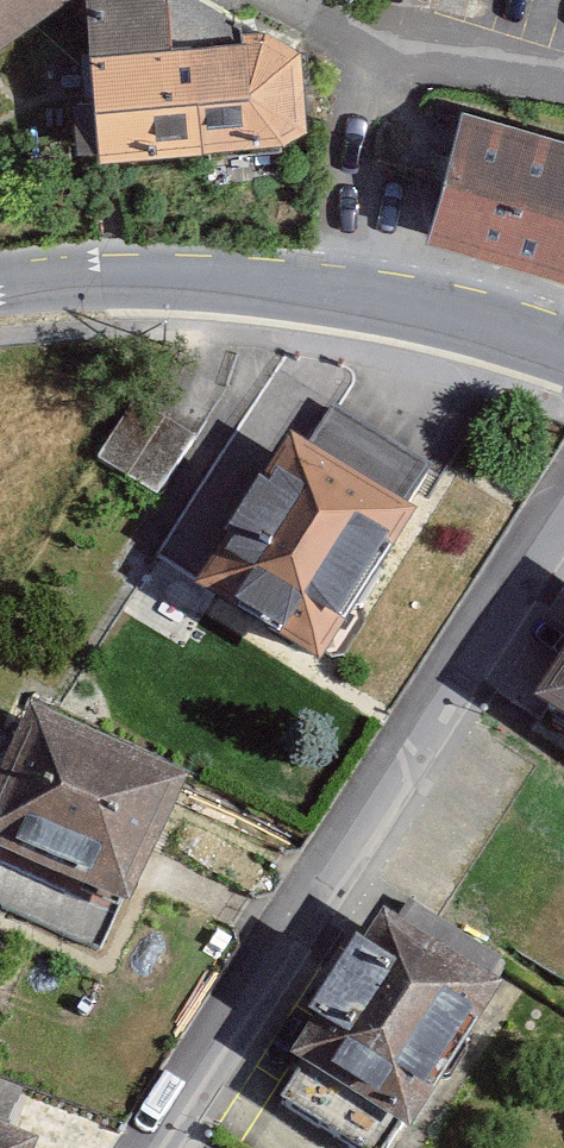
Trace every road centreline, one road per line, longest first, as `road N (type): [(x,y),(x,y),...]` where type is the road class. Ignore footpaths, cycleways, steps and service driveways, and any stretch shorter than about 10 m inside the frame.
road 1 (residential): [(563,513),(156,1147)]
road 2 (tertiary): [(0,307),(204,294),(363,311),(501,337),(563,361)]
road 3 (residential): [(264,0),(377,56),(563,90)]

